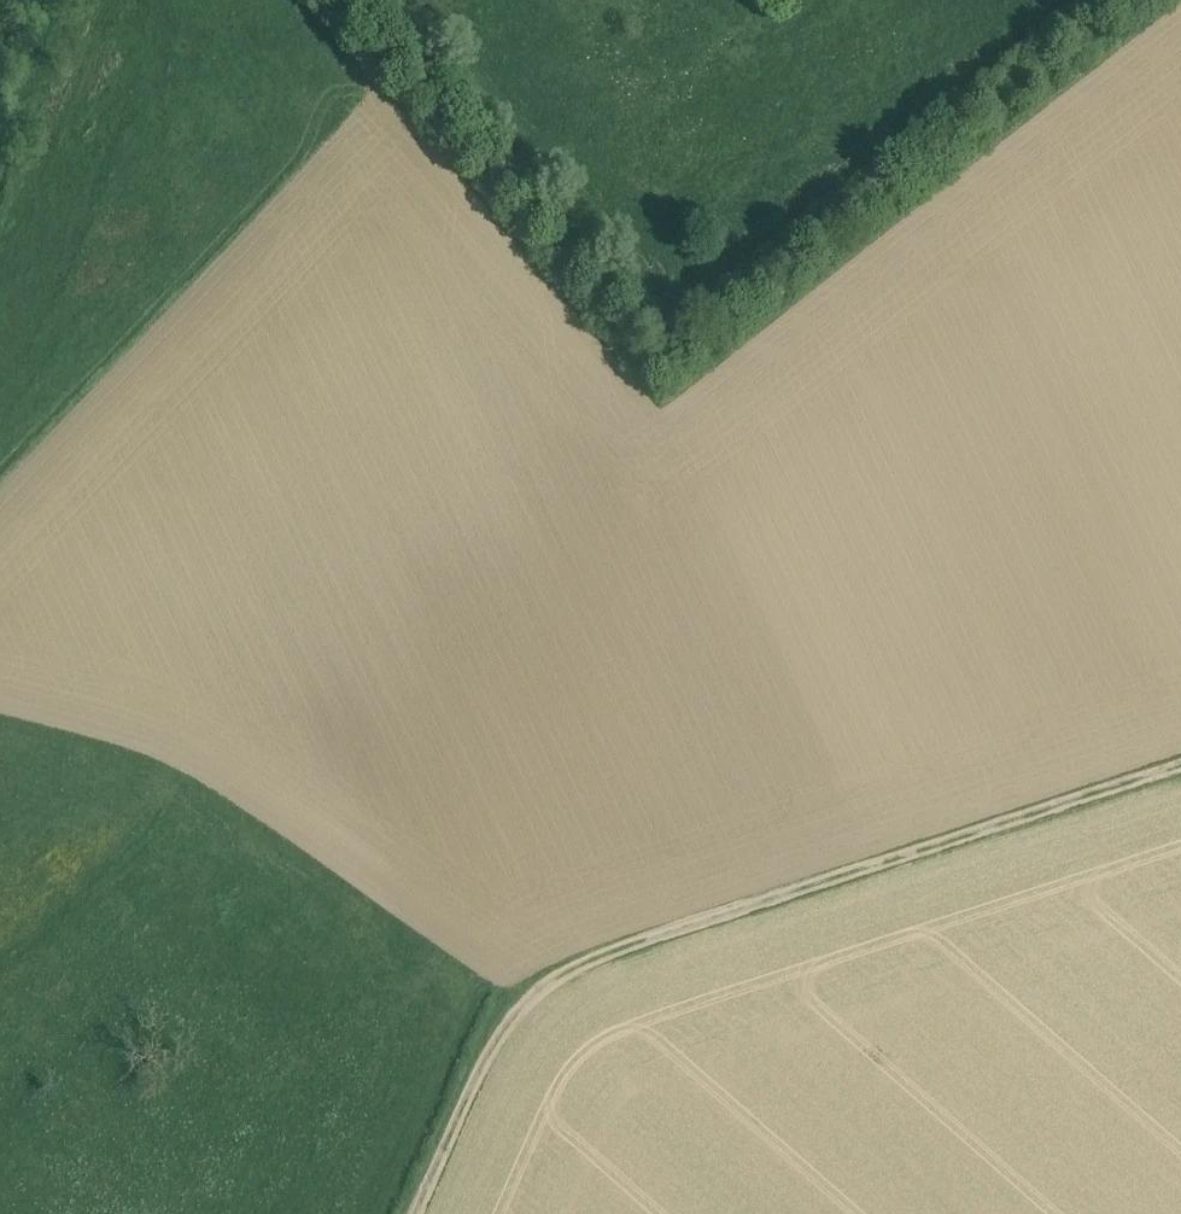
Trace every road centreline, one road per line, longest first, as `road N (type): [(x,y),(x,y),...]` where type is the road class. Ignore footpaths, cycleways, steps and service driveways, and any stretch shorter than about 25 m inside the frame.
road 1 (track): [(1180,769),(602,955),(536,988),(499,1044),(420,1213)]

